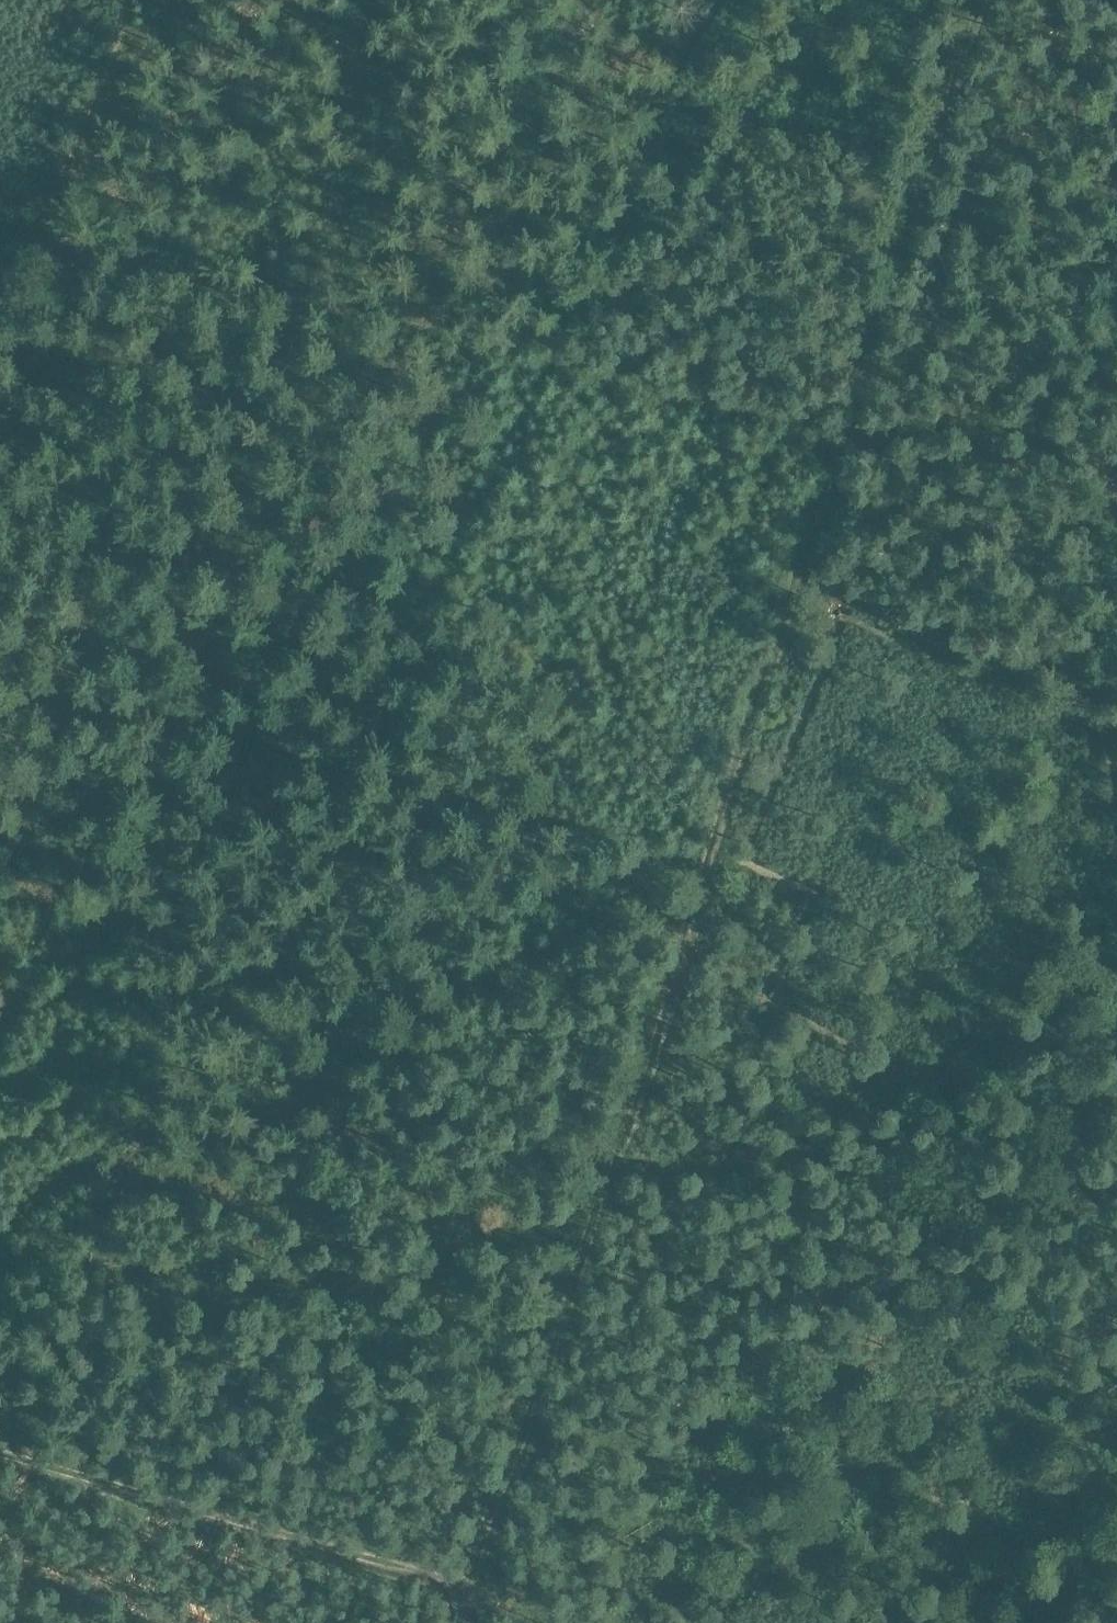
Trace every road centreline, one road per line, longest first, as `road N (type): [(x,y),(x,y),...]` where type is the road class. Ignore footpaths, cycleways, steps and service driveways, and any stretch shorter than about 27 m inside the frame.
road 1 (track): [(460,1622),(463,1601),(446,1579),(0,1451)]

